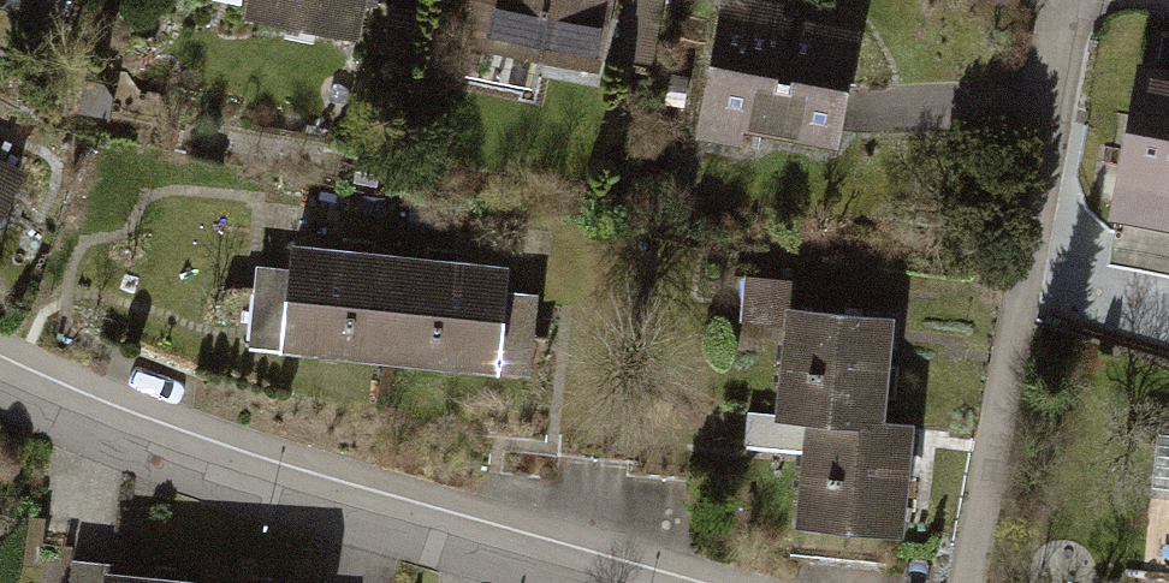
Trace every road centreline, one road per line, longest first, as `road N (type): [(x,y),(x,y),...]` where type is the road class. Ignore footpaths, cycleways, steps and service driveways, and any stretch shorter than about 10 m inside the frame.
road 1 (residential): [(594,582),(254,484),(0,387)]

